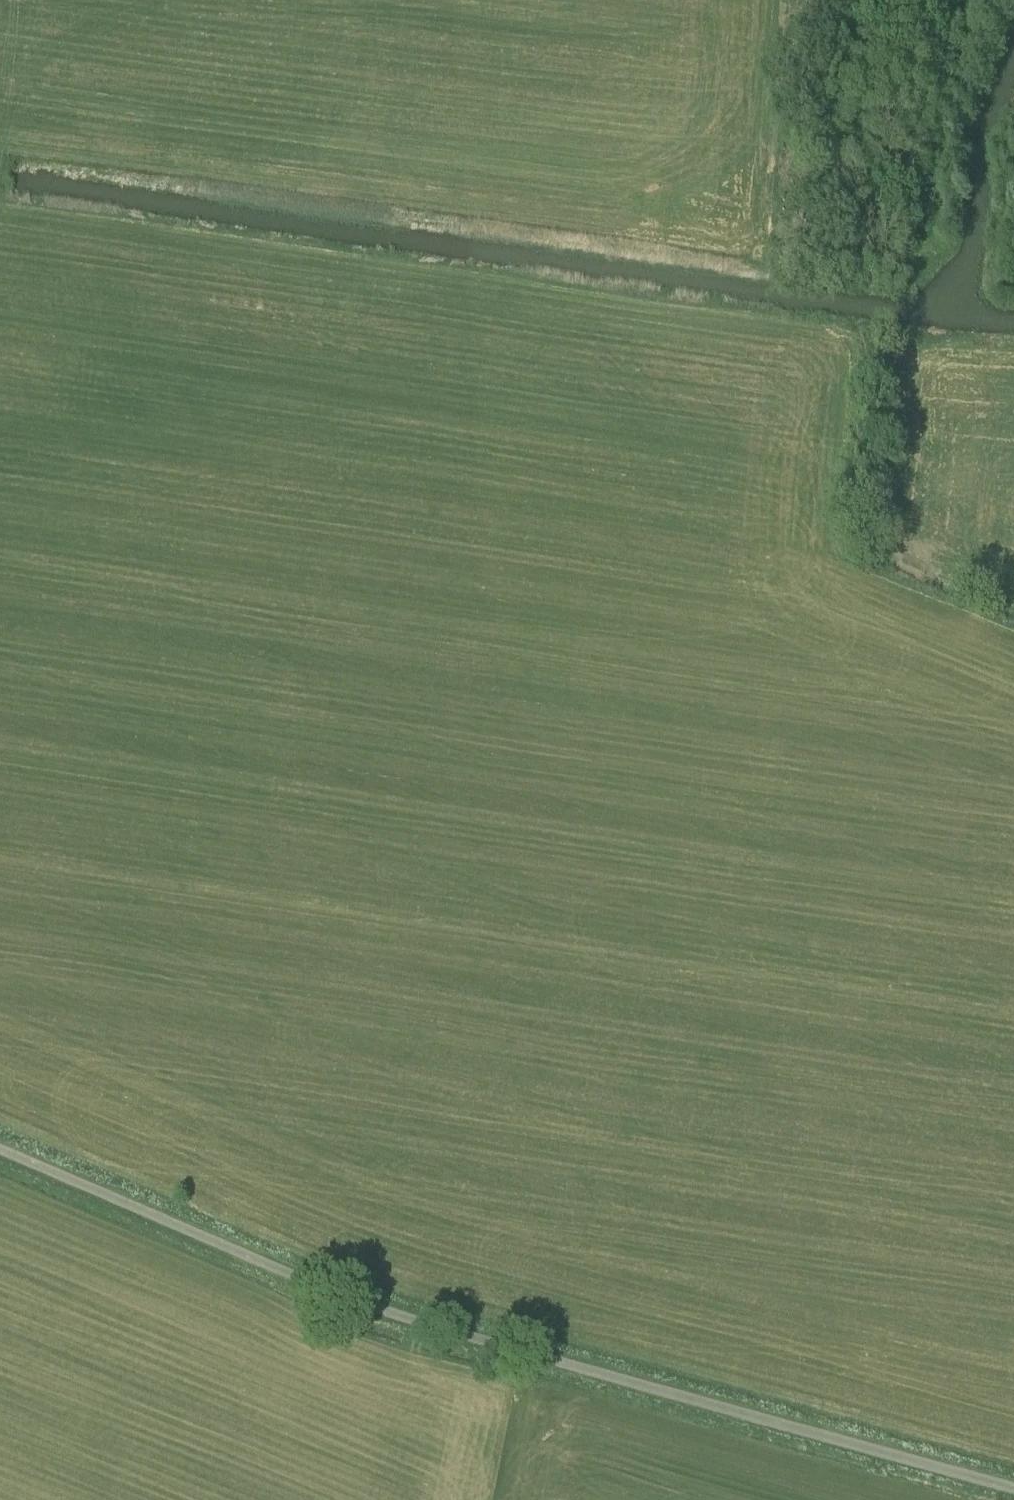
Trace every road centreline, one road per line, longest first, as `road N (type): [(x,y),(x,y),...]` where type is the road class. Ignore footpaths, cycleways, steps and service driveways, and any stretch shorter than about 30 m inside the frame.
road 1 (unclassified): [(1013,1488),(459,1335),(0,1143)]

